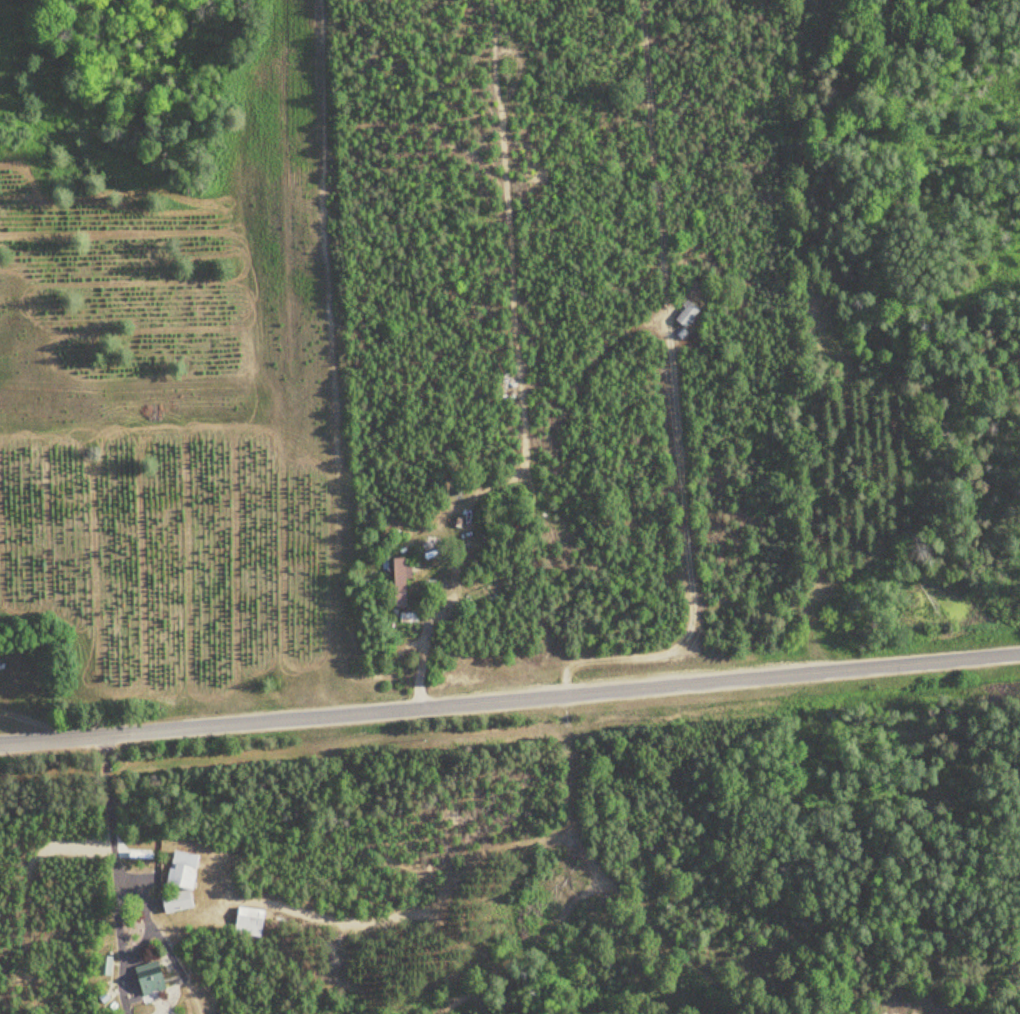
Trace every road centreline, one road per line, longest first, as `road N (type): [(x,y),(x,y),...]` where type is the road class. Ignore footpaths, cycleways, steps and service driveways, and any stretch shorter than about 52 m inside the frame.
road 1 (residential): [(1019,651),(0,741)]

